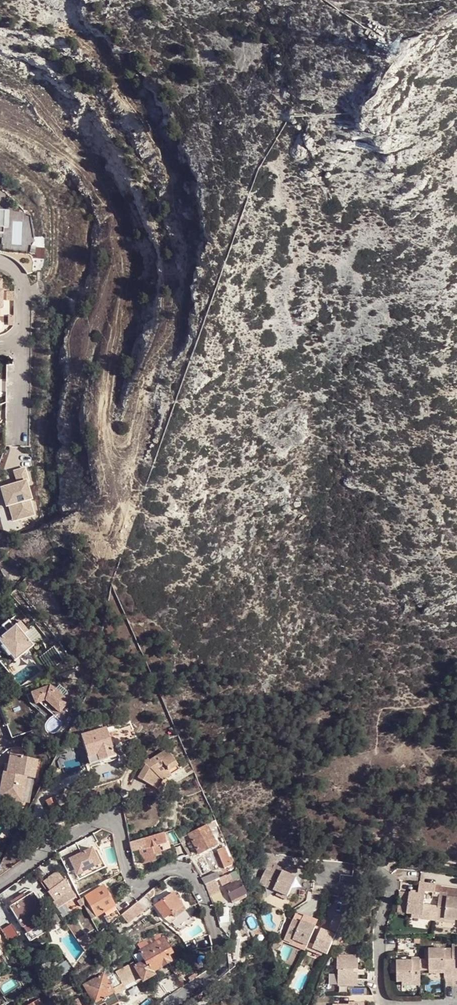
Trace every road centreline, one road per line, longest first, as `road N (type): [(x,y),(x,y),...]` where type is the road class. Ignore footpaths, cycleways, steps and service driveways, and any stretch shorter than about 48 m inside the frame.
road 1 (residential): [(170,1004),(222,966),(210,907),(190,874),(169,869),(136,889),(119,823),(110,817),(0,883)]
road 2 (residential): [(287,865),(317,864),(330,885),(350,887),(372,871),(391,879),(378,977),(385,1004)]

